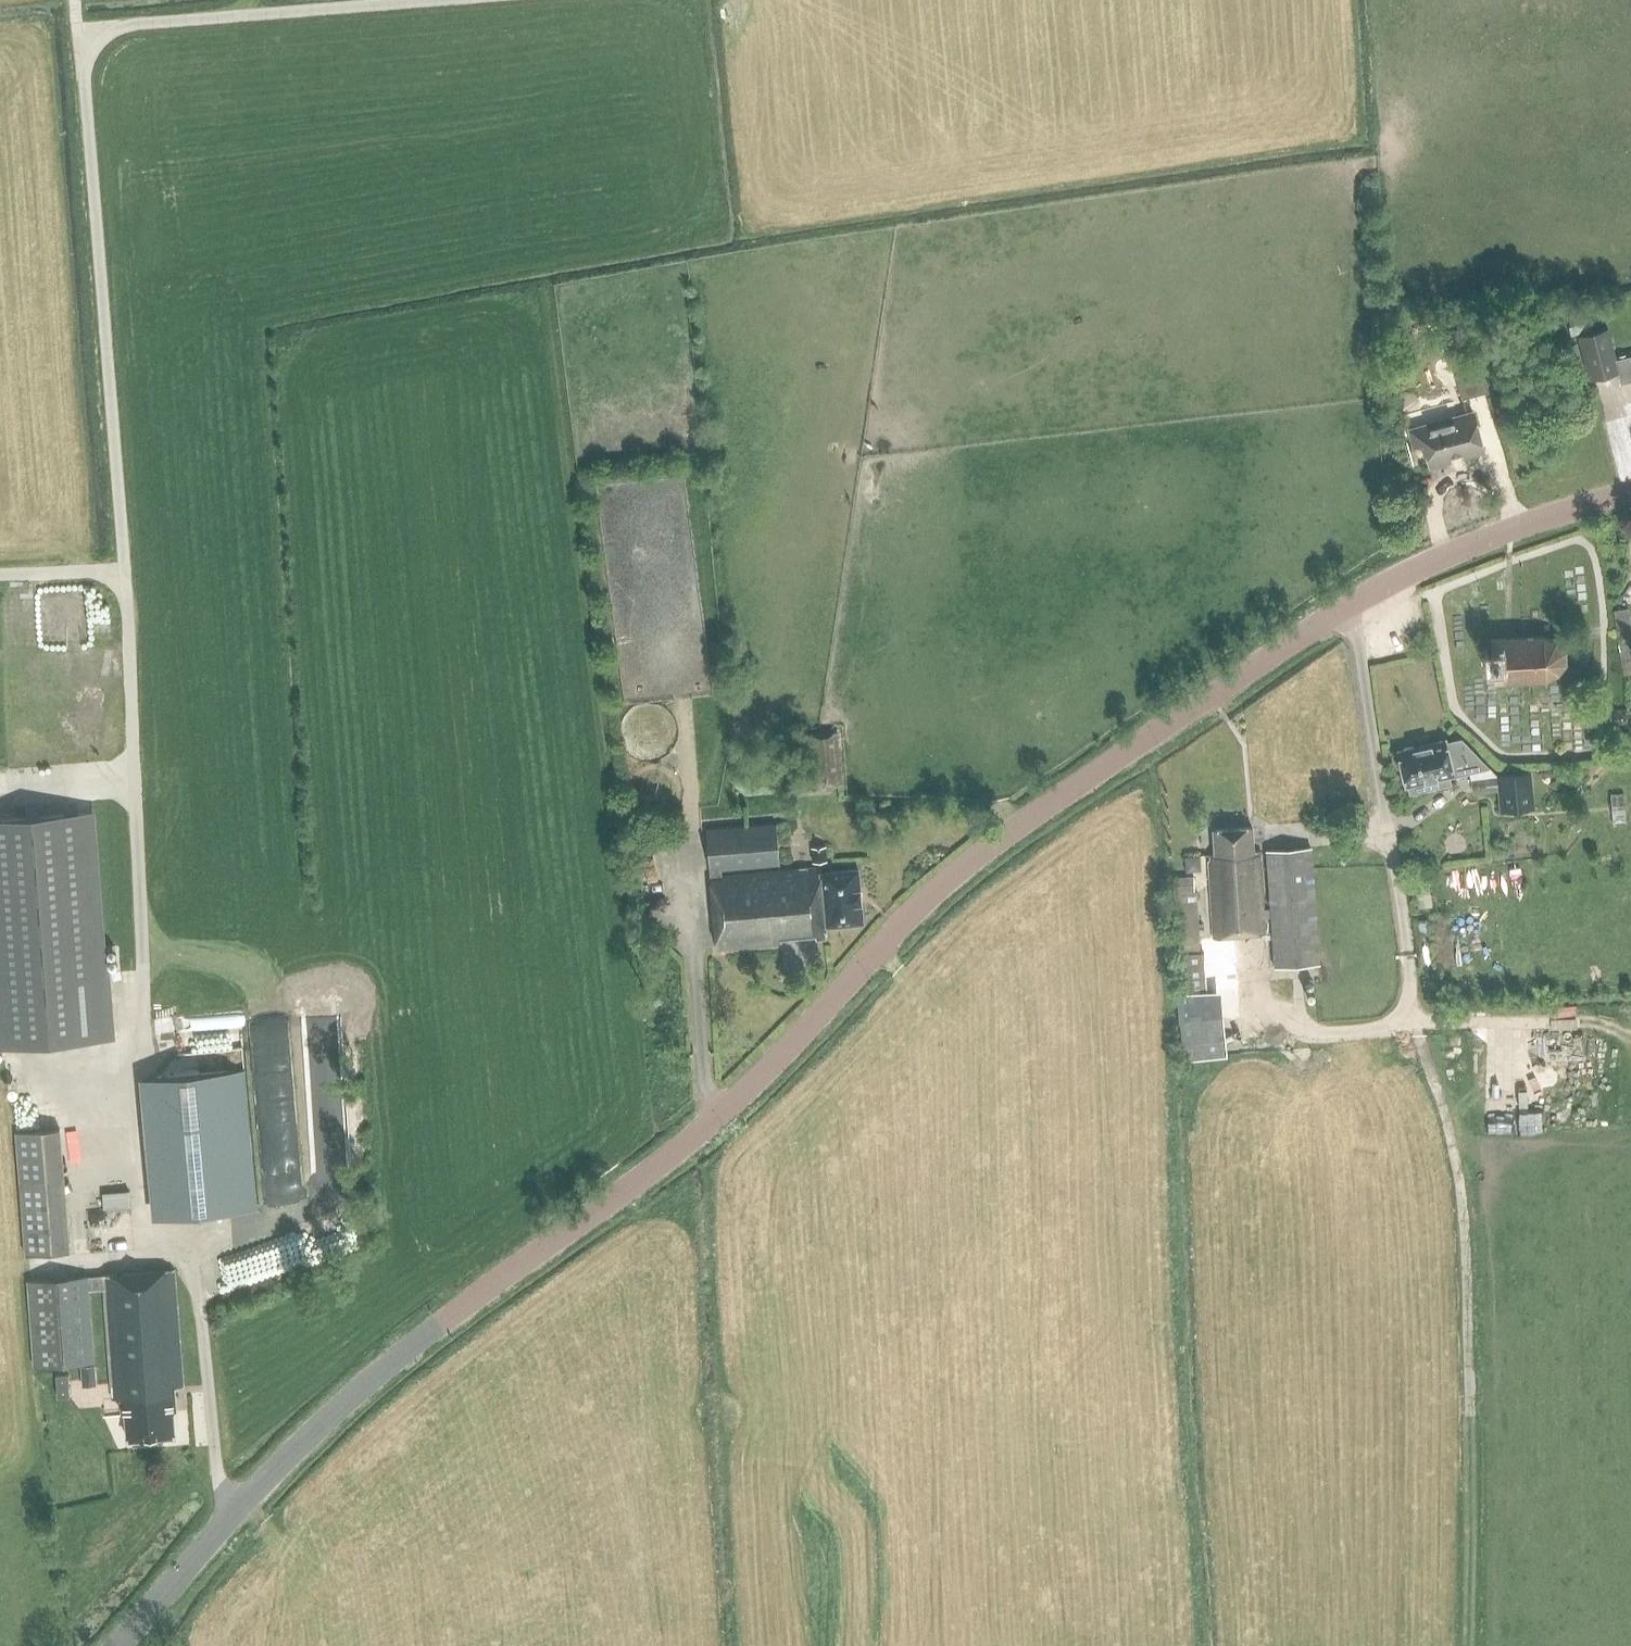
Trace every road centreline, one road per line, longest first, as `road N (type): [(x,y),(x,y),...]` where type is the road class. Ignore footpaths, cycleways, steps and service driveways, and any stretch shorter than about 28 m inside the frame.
road 1 (tertiary): [(117,1645),(339,1409),(444,1323),(686,1155),(978,866),(1292,643),(1407,579),(1526,526),(1630,494)]

